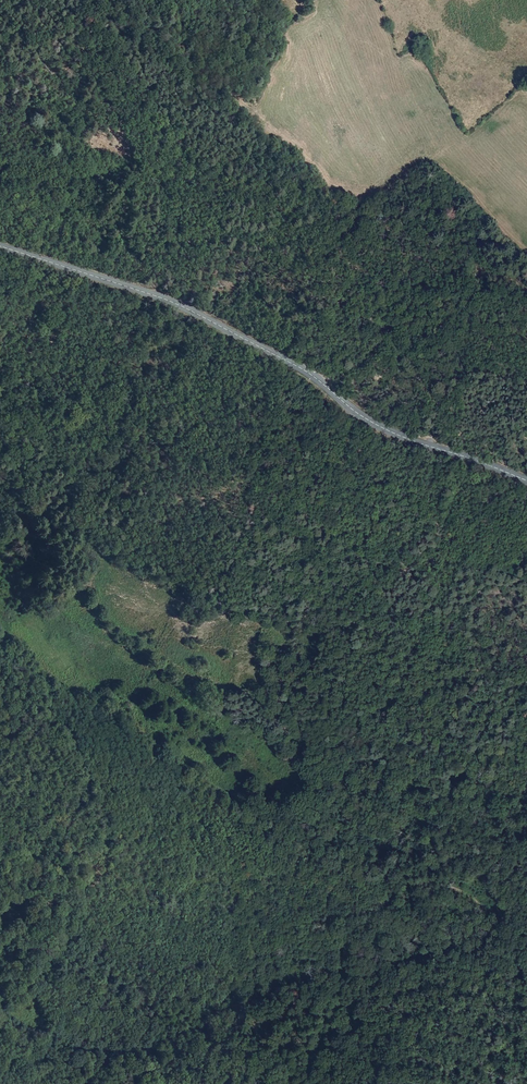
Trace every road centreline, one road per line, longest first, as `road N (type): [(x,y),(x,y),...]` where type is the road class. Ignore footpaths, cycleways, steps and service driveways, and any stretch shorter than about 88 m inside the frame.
road 1 (secondary): [(526,480),(398,436),(291,364),(171,302),(0,246)]
road 2 (track): [(21,498),(119,554),(208,589),(269,611),(383,630),(437,659),(526,681)]

